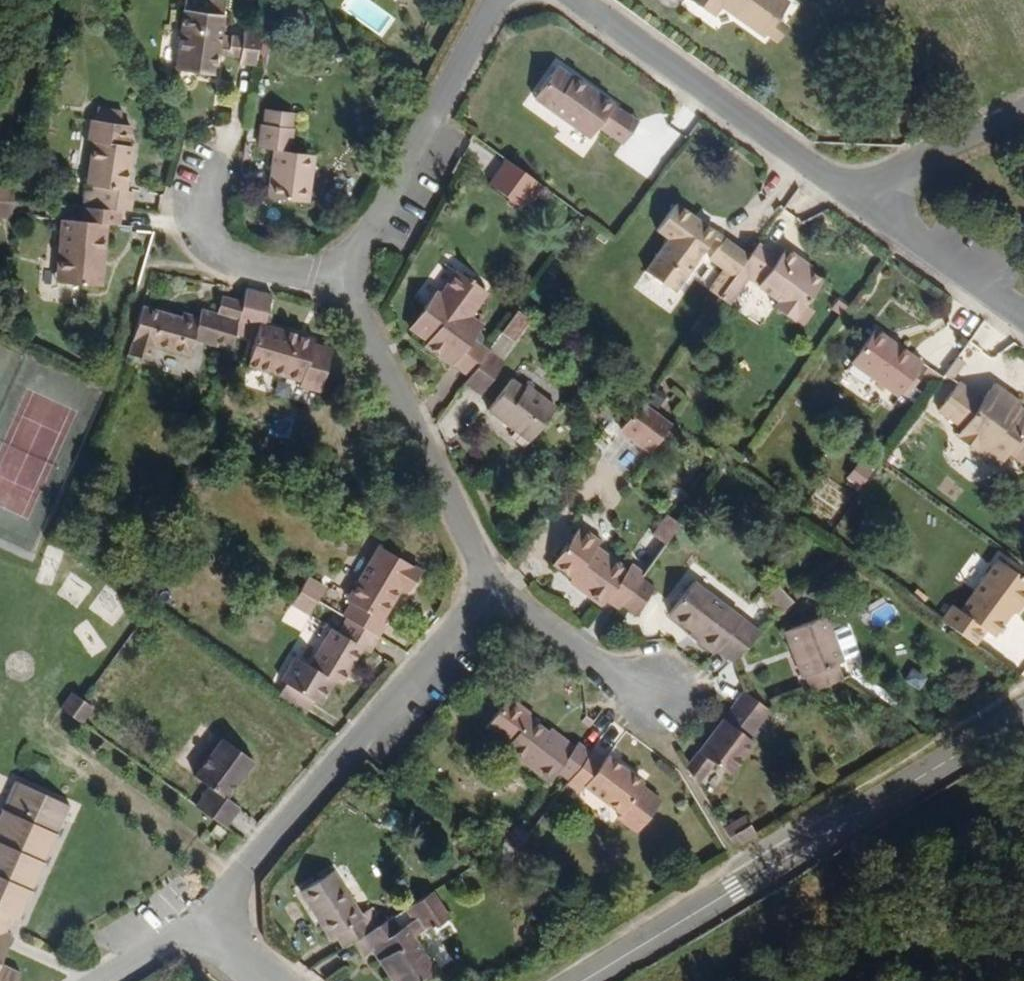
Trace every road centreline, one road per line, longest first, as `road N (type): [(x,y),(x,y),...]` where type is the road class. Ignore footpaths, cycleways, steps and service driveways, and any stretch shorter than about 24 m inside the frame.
road 1 (secondary): [(585,980),(1023,712)]
road 2 (residential): [(210,919),(237,879),(490,591)]
road 3 (residential): [(571,0),(852,195)]
road 4 (residential): [(490,591),(355,277)]
road 5 (residential): [(355,277),(500,0)]
road 6 (residential): [(206,159),(197,198),(213,248),(233,260),(355,277)]
road 7 (residential): [(852,195),(1023,313)]
road 8 (residential): [(490,591),(664,696)]
road 9 (residential): [(852,195),(1023,113)]
road 10 (residential): [(210,919),(102,980)]

